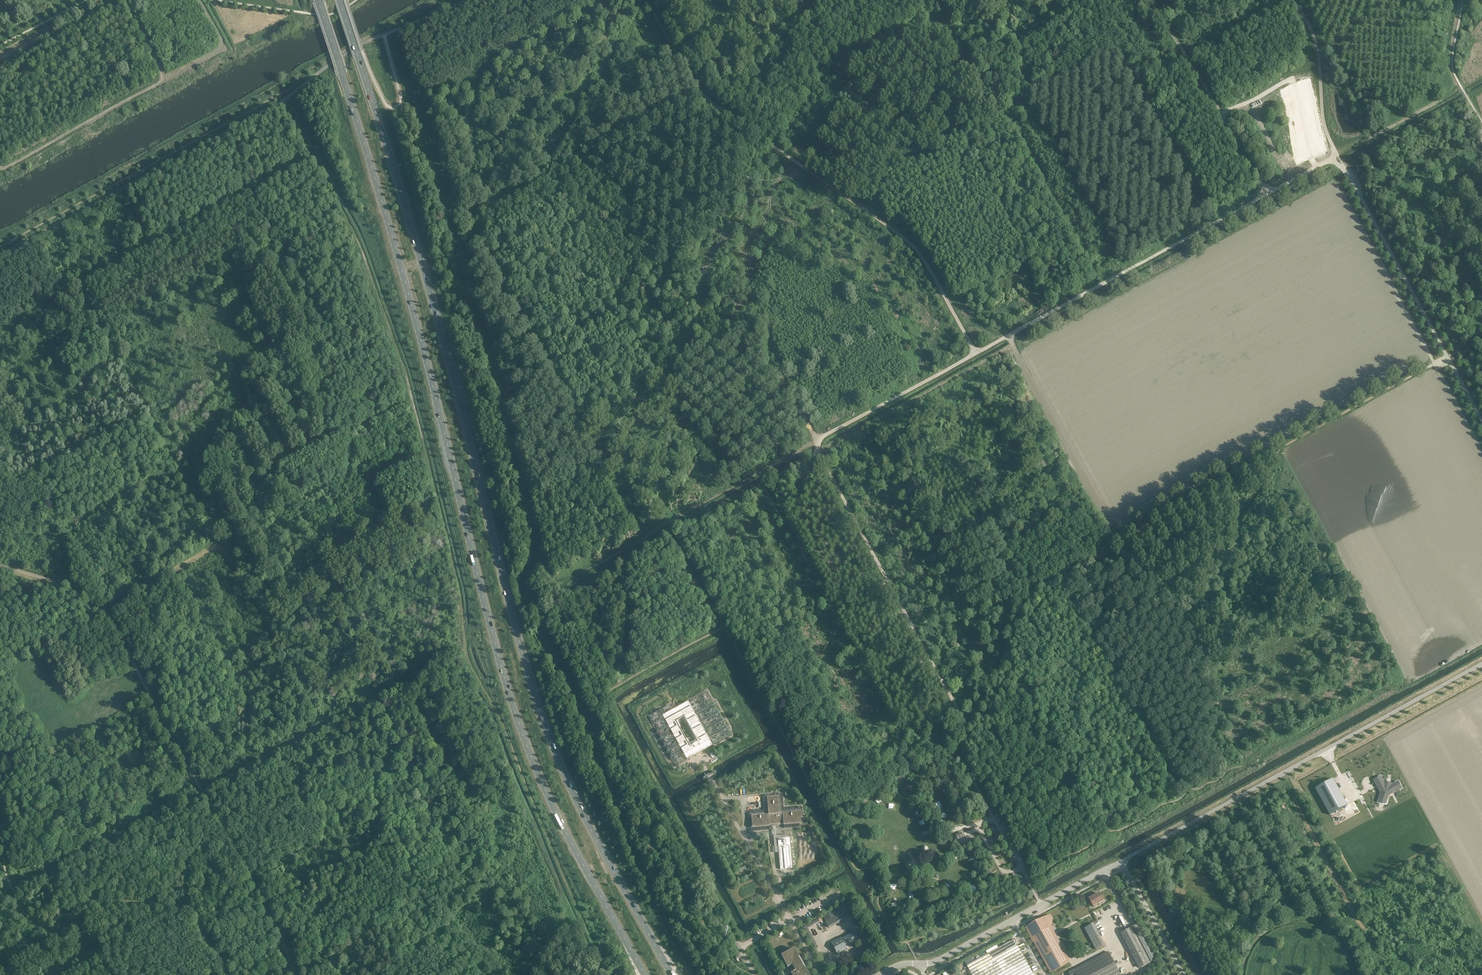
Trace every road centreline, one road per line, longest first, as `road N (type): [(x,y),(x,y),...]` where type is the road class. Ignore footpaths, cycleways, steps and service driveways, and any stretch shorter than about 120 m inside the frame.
road 1 (primary): [(672,974),(566,779),(527,672),(461,408),(339,0)]
road 2 (primary): [(318,0),(390,234),(530,756),(646,974)]
road 3 (track): [(1333,158),(823,437),(819,452),(966,722),(960,753),(996,820)]
road 4 (track): [(294,974),(110,618),(69,586),(0,564)]
road 5 (track): [(978,353),(909,240),(702,96),(648,0)]
road 6 (unclassified): [(1121,867),(1481,664)]
road 7 (unclassified): [(1481,420),(1338,156)]
road 8 (track): [(1268,193),(1153,0)]
road 9 (track): [(1447,357),(1276,451)]
road 10 (track): [(219,544),(103,609)]
road 11 (unclassified): [(1183,974),(1121,867)]

